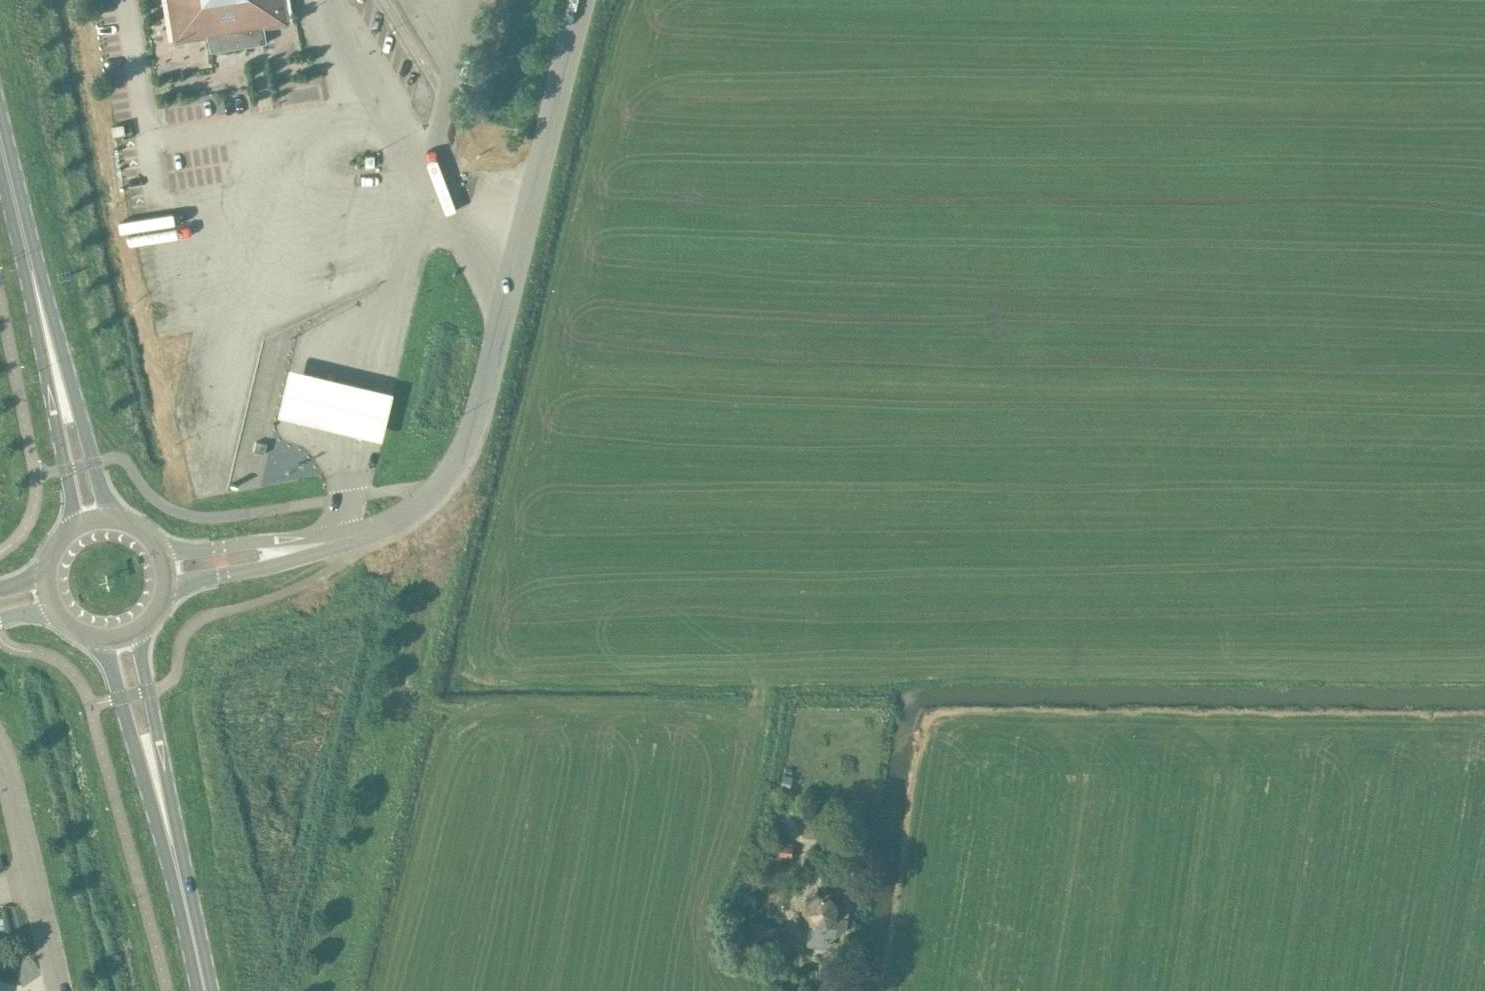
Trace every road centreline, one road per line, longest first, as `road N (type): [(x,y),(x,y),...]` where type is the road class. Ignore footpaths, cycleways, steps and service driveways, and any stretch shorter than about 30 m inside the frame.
road 1 (unclassified): [(359,535),(420,506),(469,444),(584,0)]
road 2 (secondary): [(112,519),(0,111)]
road 3 (secondary): [(0,179),(75,527)]
road 4 (secondary): [(191,932),(139,631)]
road 5 (secondary): [(102,640),(191,932)]
road 6 (unclassified): [(0,755),(59,990)]
road 7 (unclassified): [(166,591),(297,560),(359,535)]
road 8 (unclassified): [(359,535),(162,554)]

